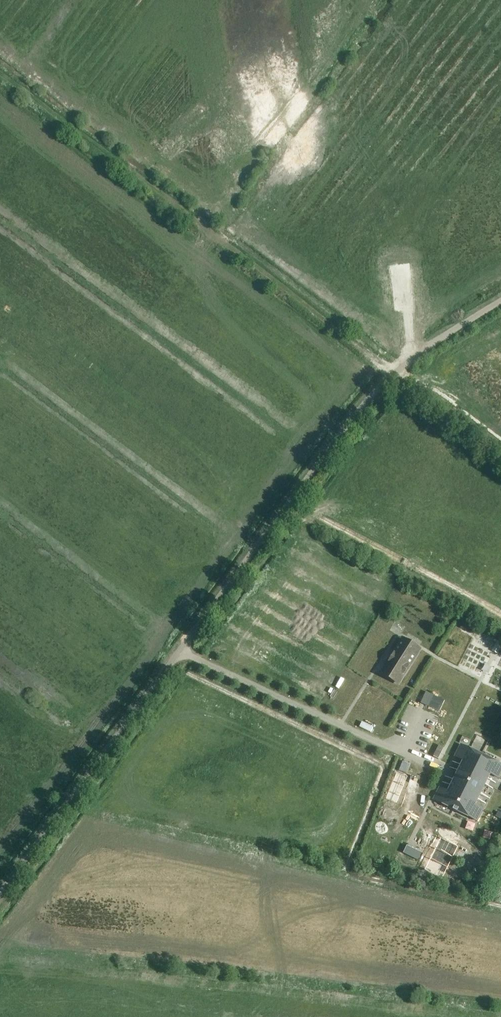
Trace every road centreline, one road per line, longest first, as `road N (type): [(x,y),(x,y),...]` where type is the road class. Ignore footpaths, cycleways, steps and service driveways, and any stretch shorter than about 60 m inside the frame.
road 1 (unclassified): [(0,893),(351,421),(393,373),(500,301)]
road 2 (track): [(393,373),(0,73)]
road 3 (track): [(200,224),(376,0)]
road 4 (track): [(282,514),(500,627)]

